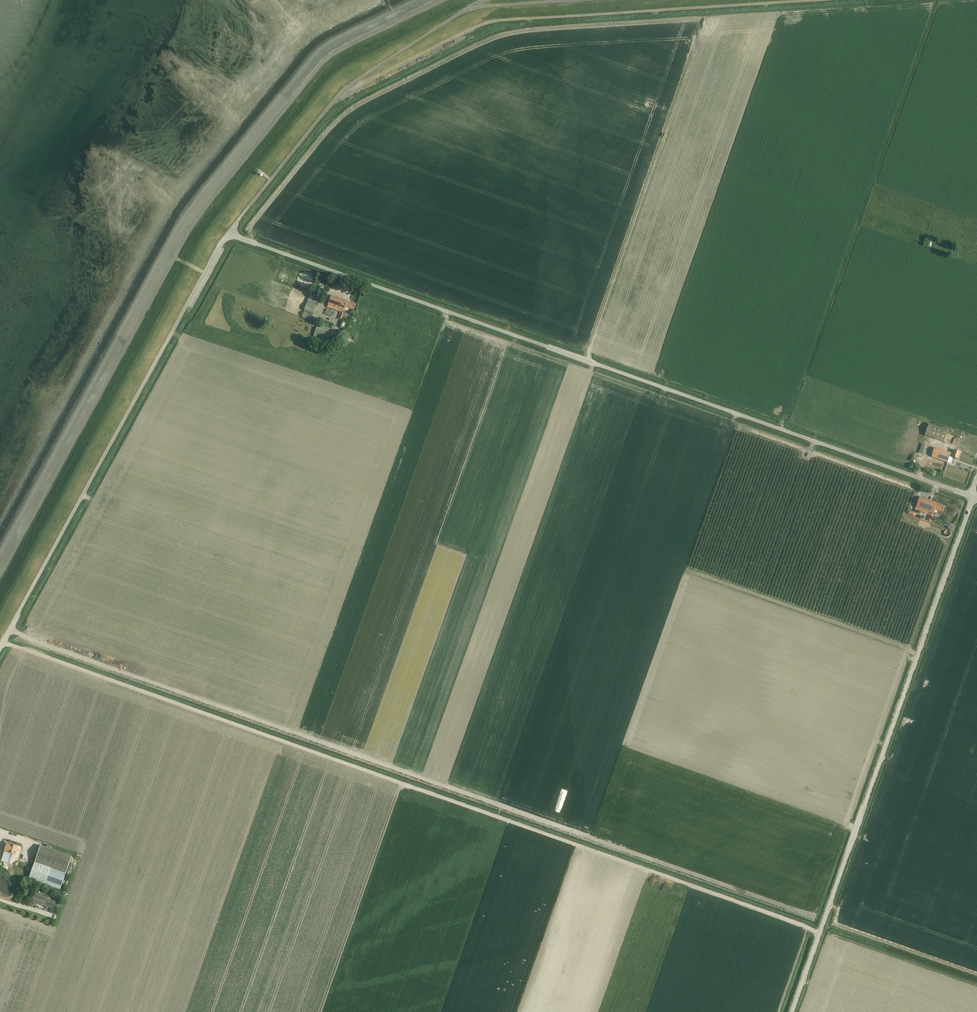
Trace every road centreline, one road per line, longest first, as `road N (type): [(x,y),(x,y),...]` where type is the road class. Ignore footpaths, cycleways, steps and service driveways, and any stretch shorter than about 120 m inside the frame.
road 1 (track): [(819,933),(2,642)]
road 2 (unclassified): [(972,497),(229,234)]
road 3 (unclassified): [(229,234),(338,97),(477,27),(824,0)]
road 4 (track): [(9,629),(590,838)]
road 5 (unclassified): [(791,1011),(972,497)]
road 6 (unclassified): [(0,646),(229,234)]
road 7 (track): [(696,47),(589,352),(591,373)]

